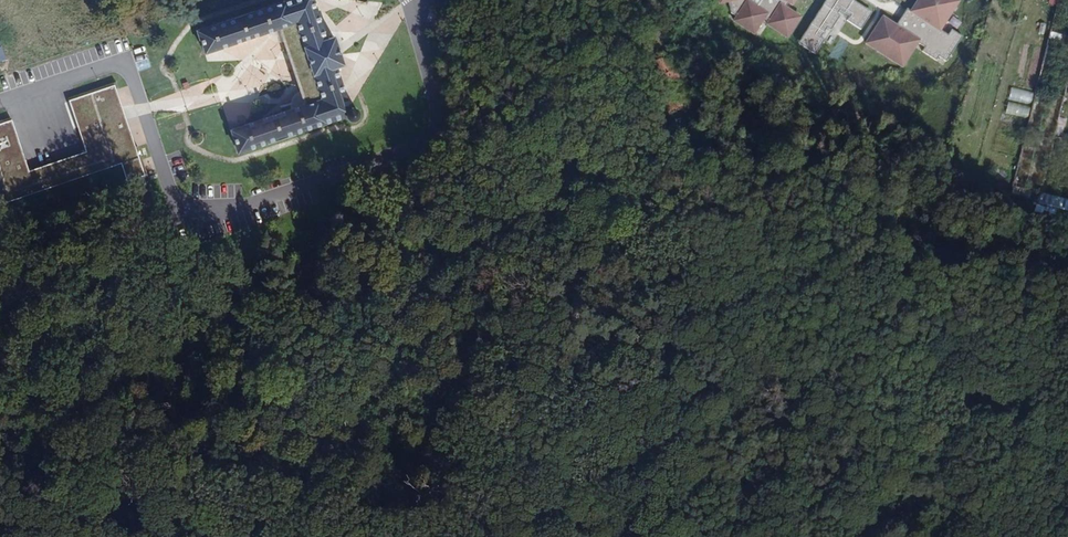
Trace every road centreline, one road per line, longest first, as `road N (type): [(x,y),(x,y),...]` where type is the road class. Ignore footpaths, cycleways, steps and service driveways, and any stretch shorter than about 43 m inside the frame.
road 1 (track): [(0,480),(35,488),(74,518),(109,525),(391,446)]
road 2 (track): [(357,360),(0,353)]
road 3 (track): [(357,360),(371,287),(434,154)]

